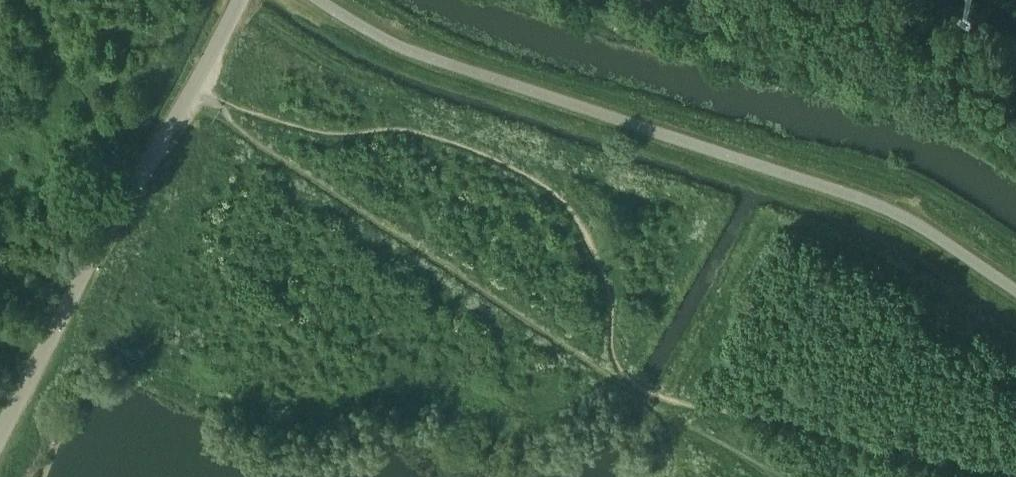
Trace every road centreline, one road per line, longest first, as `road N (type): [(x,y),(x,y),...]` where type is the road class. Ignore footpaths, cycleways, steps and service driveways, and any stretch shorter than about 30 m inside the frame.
road 1 (unclassified): [(0,438),(239,0)]

